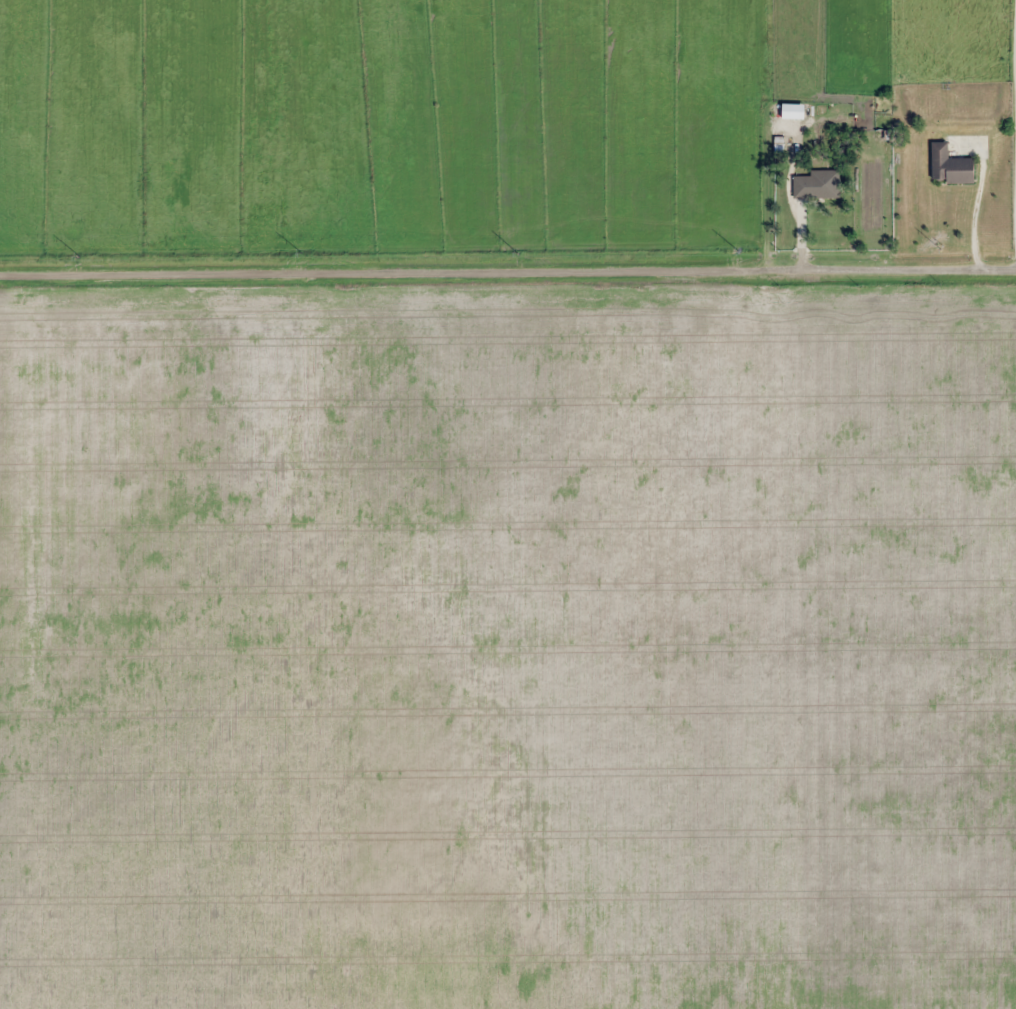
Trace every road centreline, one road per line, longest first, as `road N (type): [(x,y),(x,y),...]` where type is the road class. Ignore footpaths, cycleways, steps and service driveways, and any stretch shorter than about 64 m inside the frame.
road 1 (residential): [(0,270),(1015,256)]

